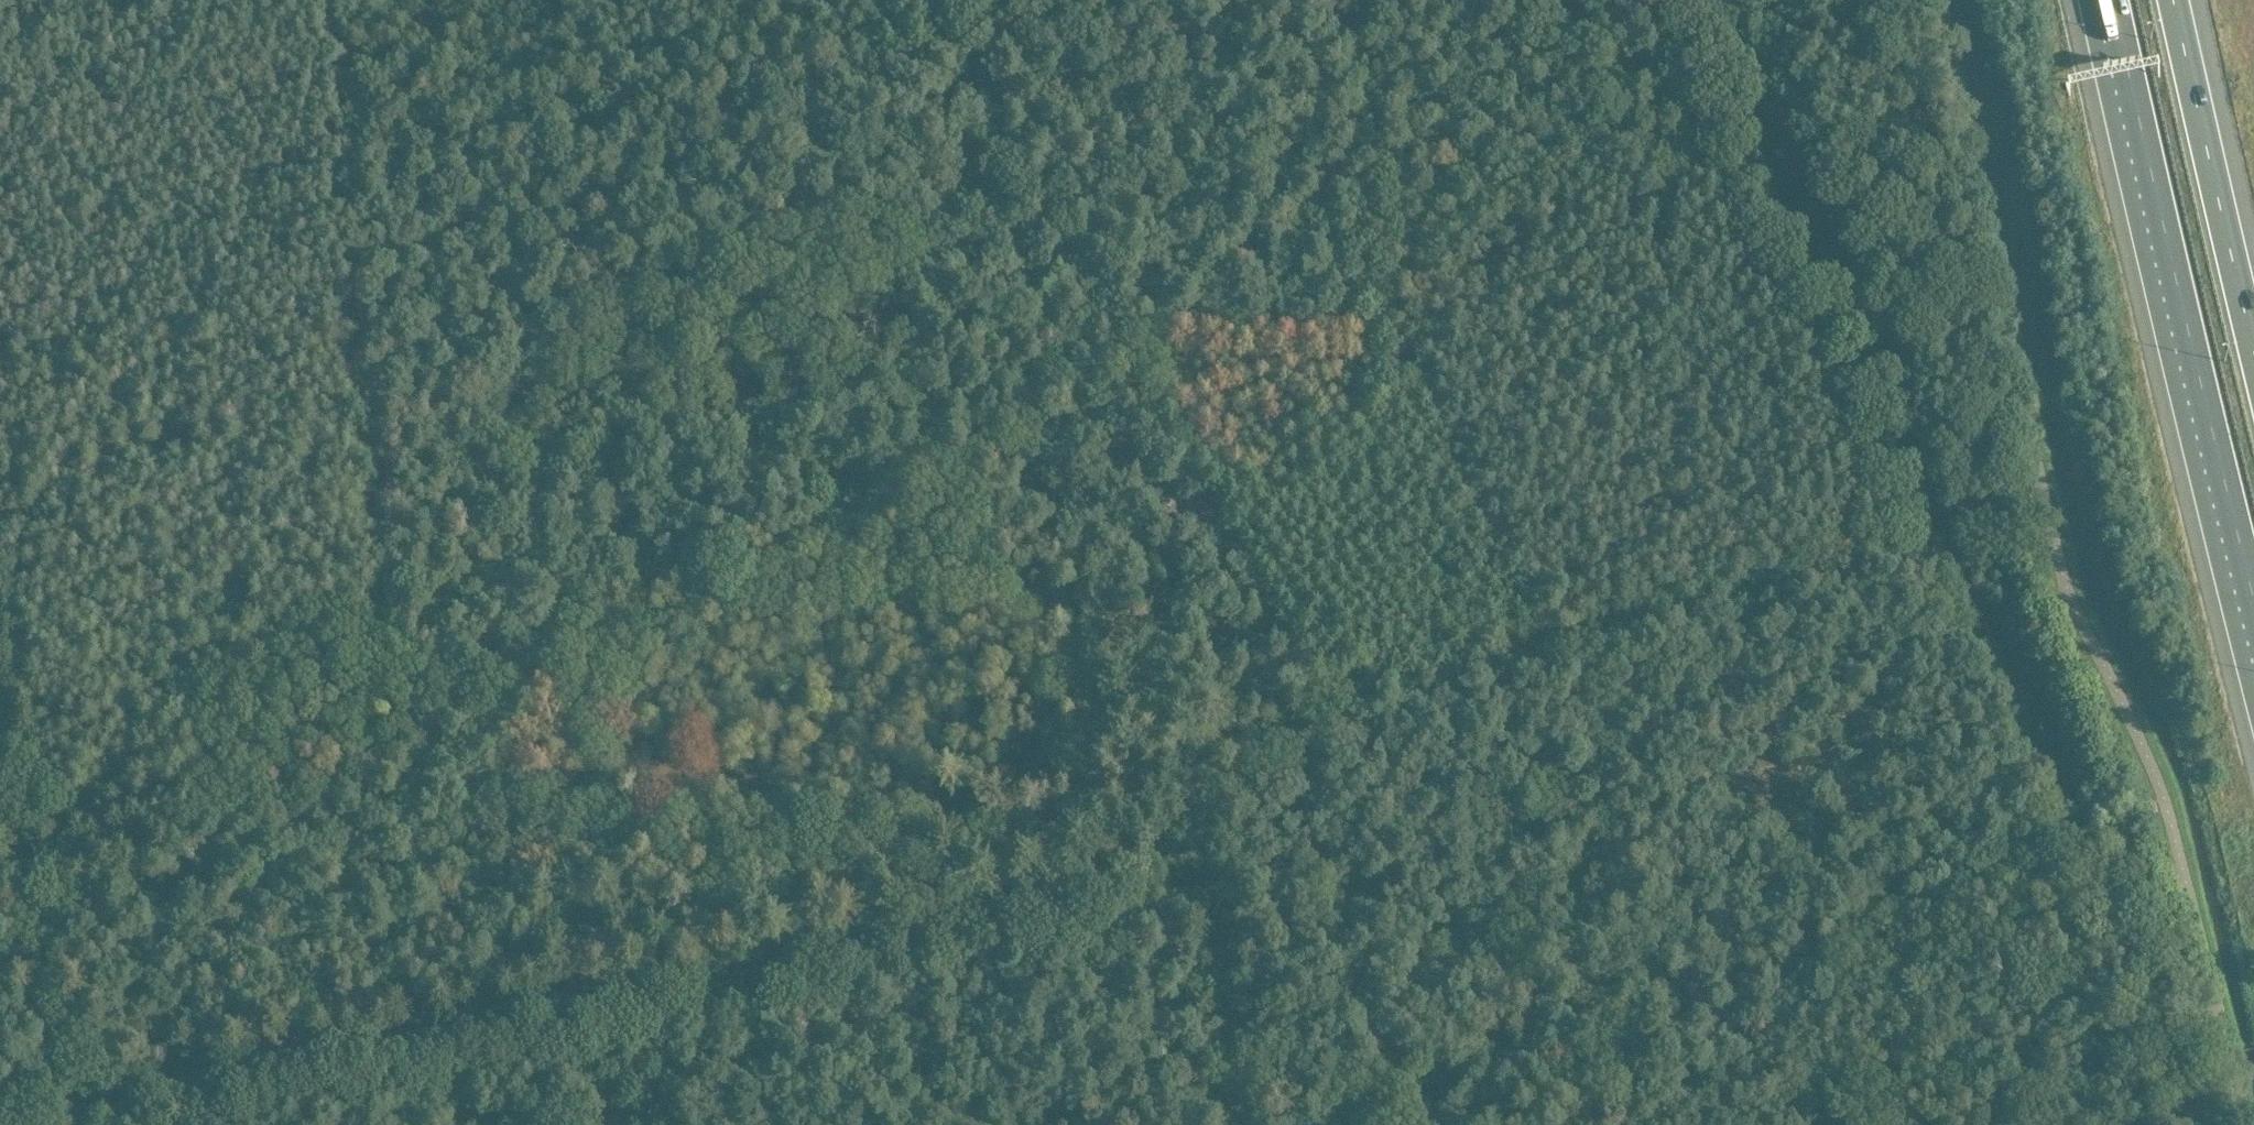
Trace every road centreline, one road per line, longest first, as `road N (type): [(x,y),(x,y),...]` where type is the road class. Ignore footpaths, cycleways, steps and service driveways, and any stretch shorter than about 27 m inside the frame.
road 1 (track): [(1318,724),(1218,757),(1194,791),(1200,880),(768,955),(79,1116)]
road 2 (motorway): [(2112,0),(2253,608)]
road 3 (track): [(1682,0),(1939,531)]
road 4 (motorway): [(2253,363),(2173,0)]
road 5 (track): [(1200,880),(1221,1124)]

